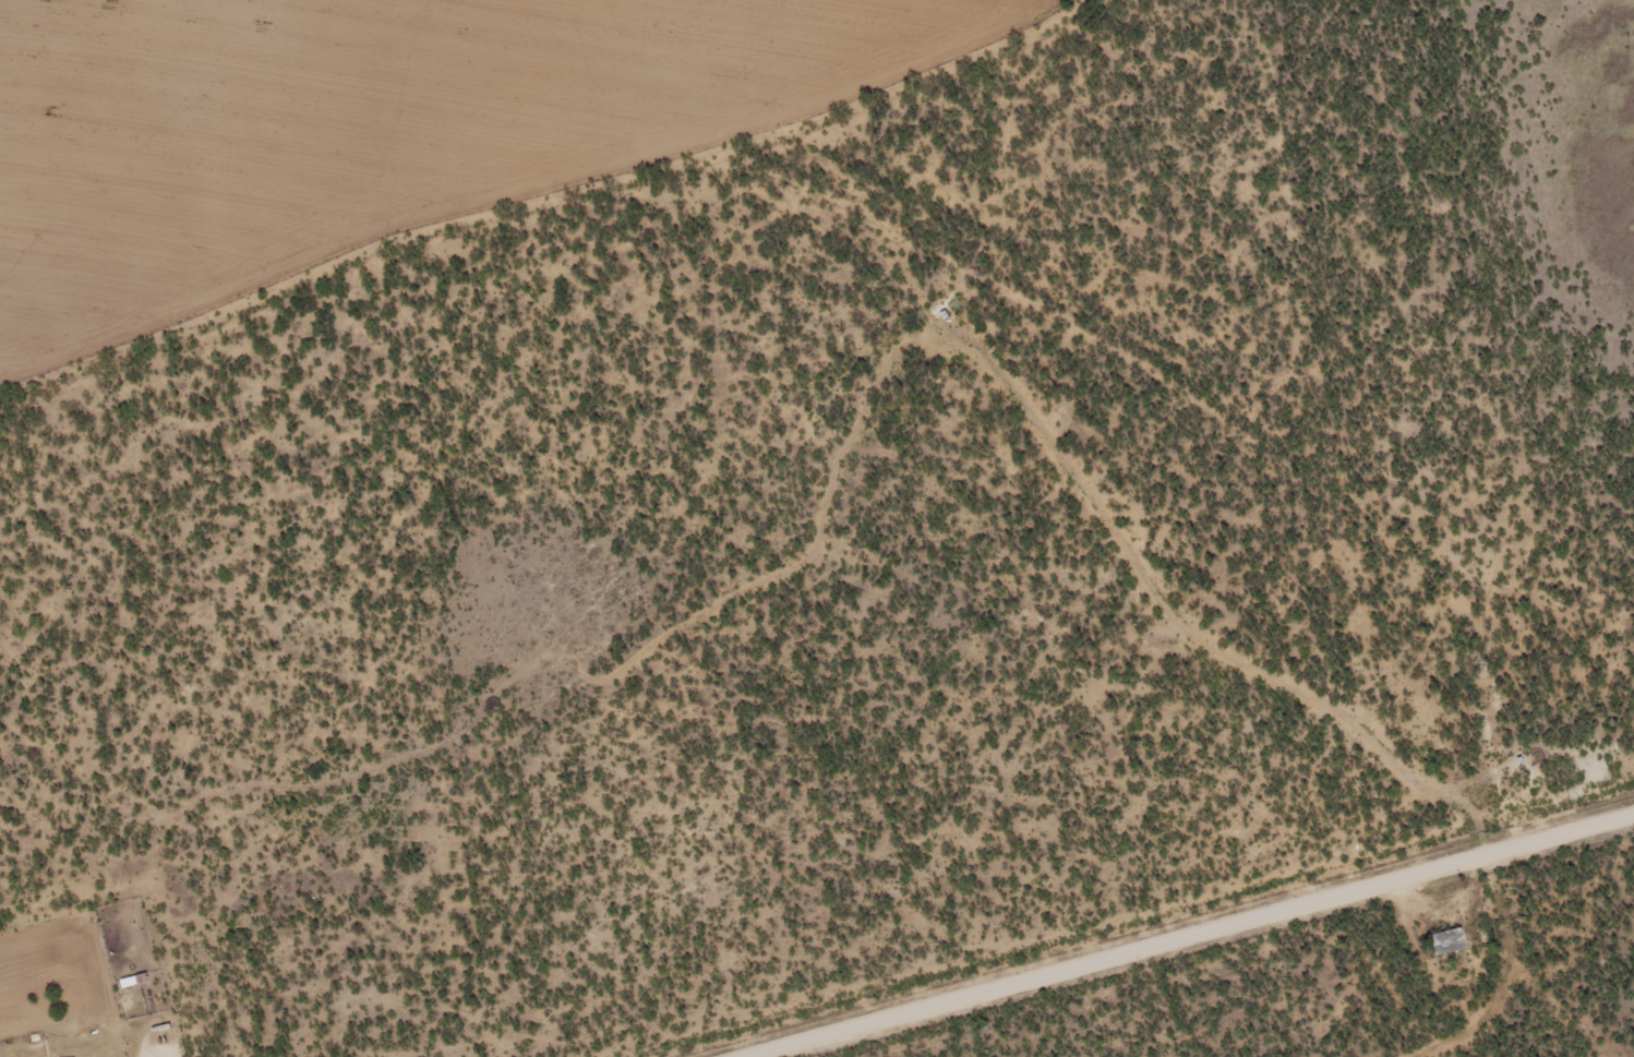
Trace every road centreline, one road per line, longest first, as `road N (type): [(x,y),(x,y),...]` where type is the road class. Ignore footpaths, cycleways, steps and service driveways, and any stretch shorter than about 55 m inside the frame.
road 1 (track): [(0,380),(1137,0)]
road 2 (residential): [(733,1056),(1633,810)]

